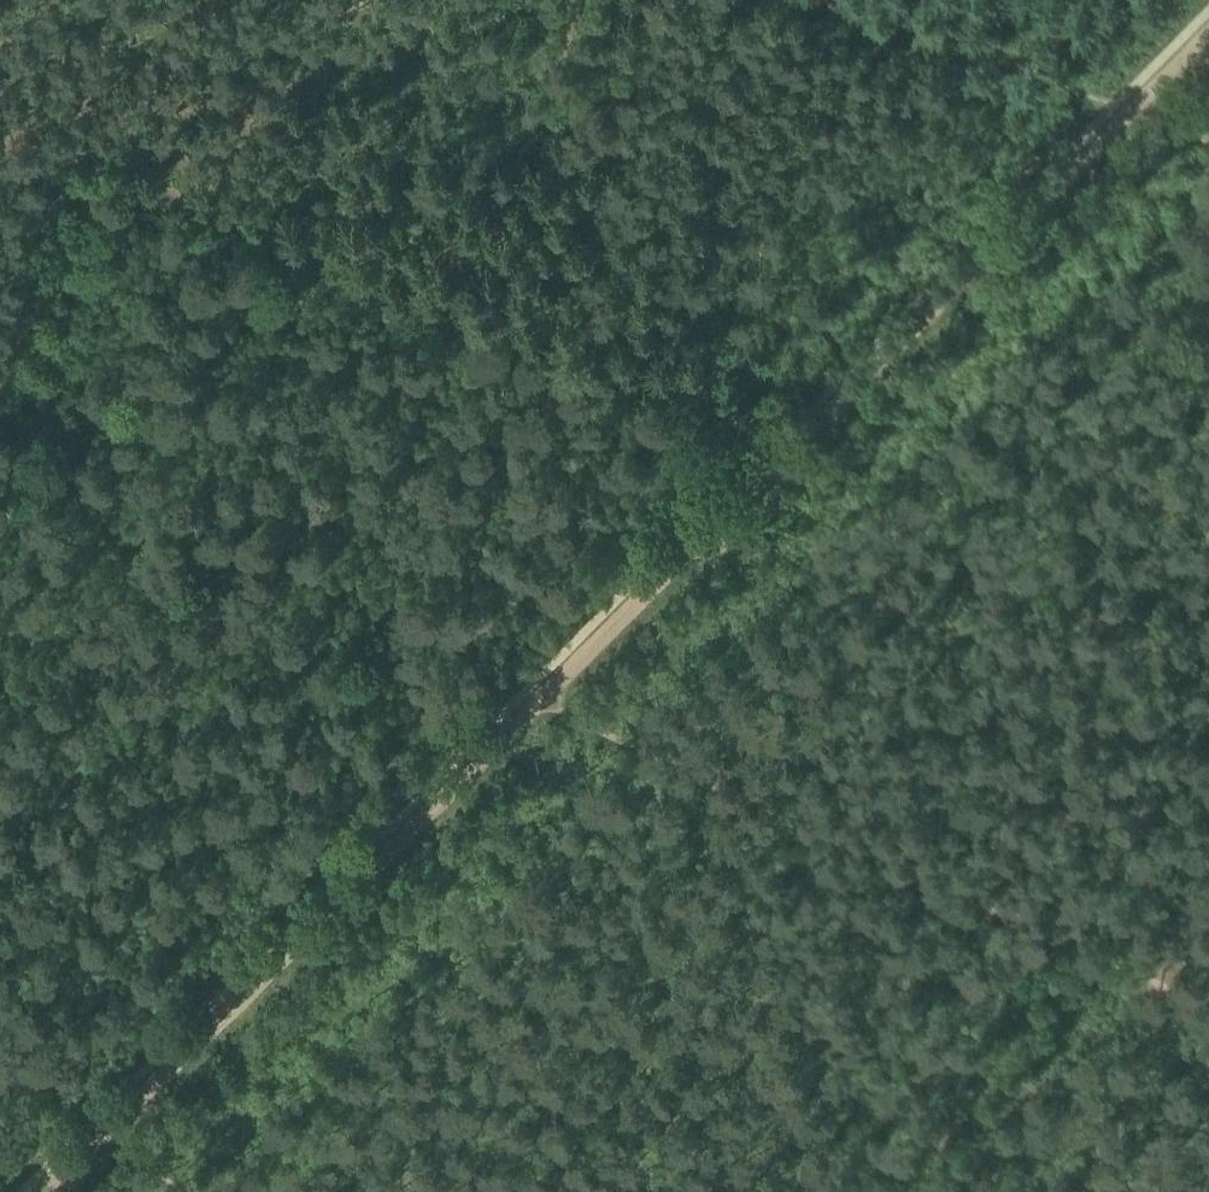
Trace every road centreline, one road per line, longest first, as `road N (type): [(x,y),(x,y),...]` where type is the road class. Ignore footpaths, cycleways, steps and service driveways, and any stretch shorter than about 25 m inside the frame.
road 1 (track): [(552,701),(1126,114)]
road 2 (track): [(50,1191),(552,701)]

